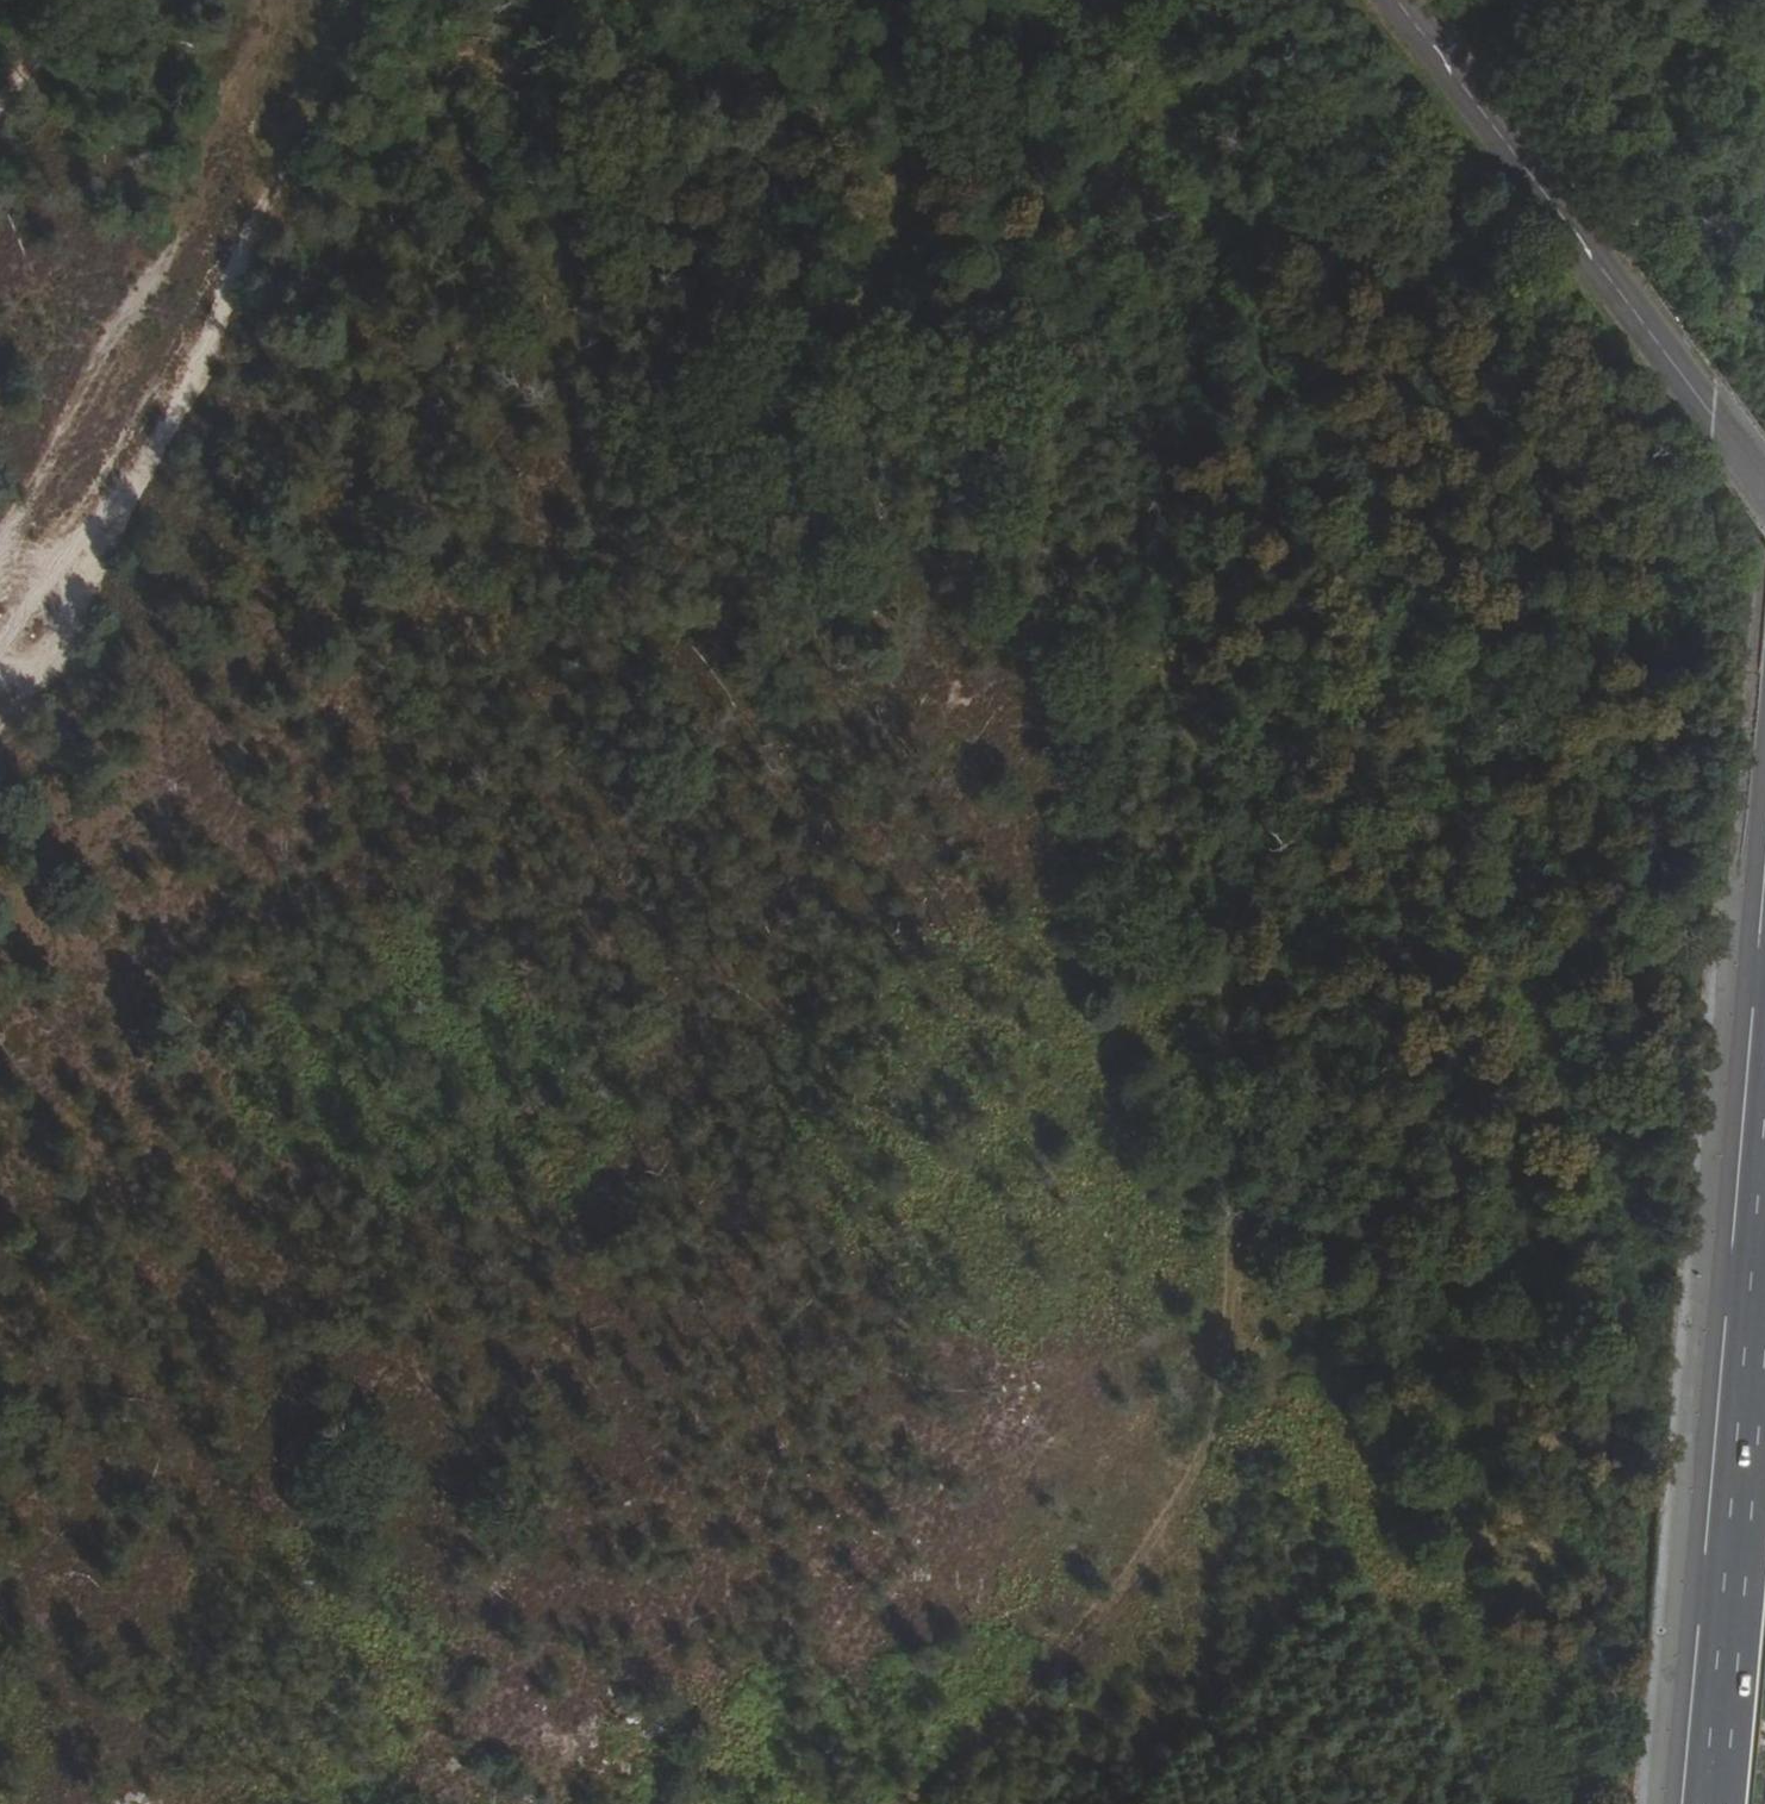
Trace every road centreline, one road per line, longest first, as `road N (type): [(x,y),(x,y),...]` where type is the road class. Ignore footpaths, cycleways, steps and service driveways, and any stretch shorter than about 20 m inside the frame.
road 1 (secondary): [(1764,492),(1399,0)]
road 2 (motorway): [(1764,1287),(1723,1803)]

